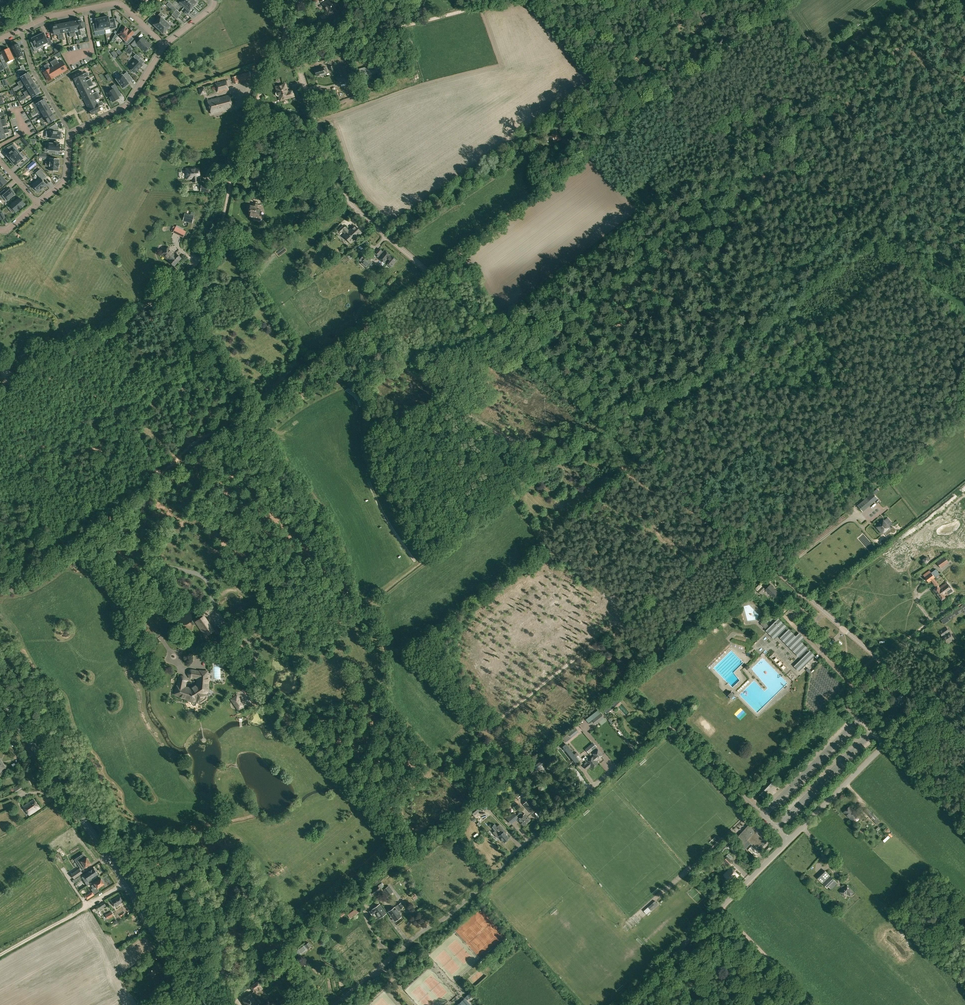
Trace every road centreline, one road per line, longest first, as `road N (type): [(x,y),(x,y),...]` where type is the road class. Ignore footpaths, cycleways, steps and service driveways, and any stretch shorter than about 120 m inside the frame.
road 1 (unclassified): [(929,701),(346,203),(277,0)]
road 2 (unclassified): [(789,840),(669,727),(335,1004)]
road 3 (track): [(959,0),(609,281),(501,336)]
road 4 (primary): [(208,1004),(0,696)]
road 5 (track): [(228,198),(216,236),(182,280),(0,385)]
road 6 (track): [(659,169),(818,44),(851,80)]
road 7 (track): [(780,354),(964,208)]
road 8 (unclassified): [(623,1004),(789,840)]
road 9 (track): [(662,192),(490,327)]
road 10 (track): [(662,192),(832,59)]
road 11 (track): [(294,52),(491,0)]
road 12 (unclassified): [(789,840),(929,701)]
road 13 (track): [(544,0),(608,92),(556,129)]
road 14 (track): [(288,35),(259,97),(228,198)]
road 15 (track): [(0,954),(126,884)]
road 16 (track): [(546,542),(561,464),(607,425)]
road 17 (residential): [(165,45),(127,106),(71,134)]

